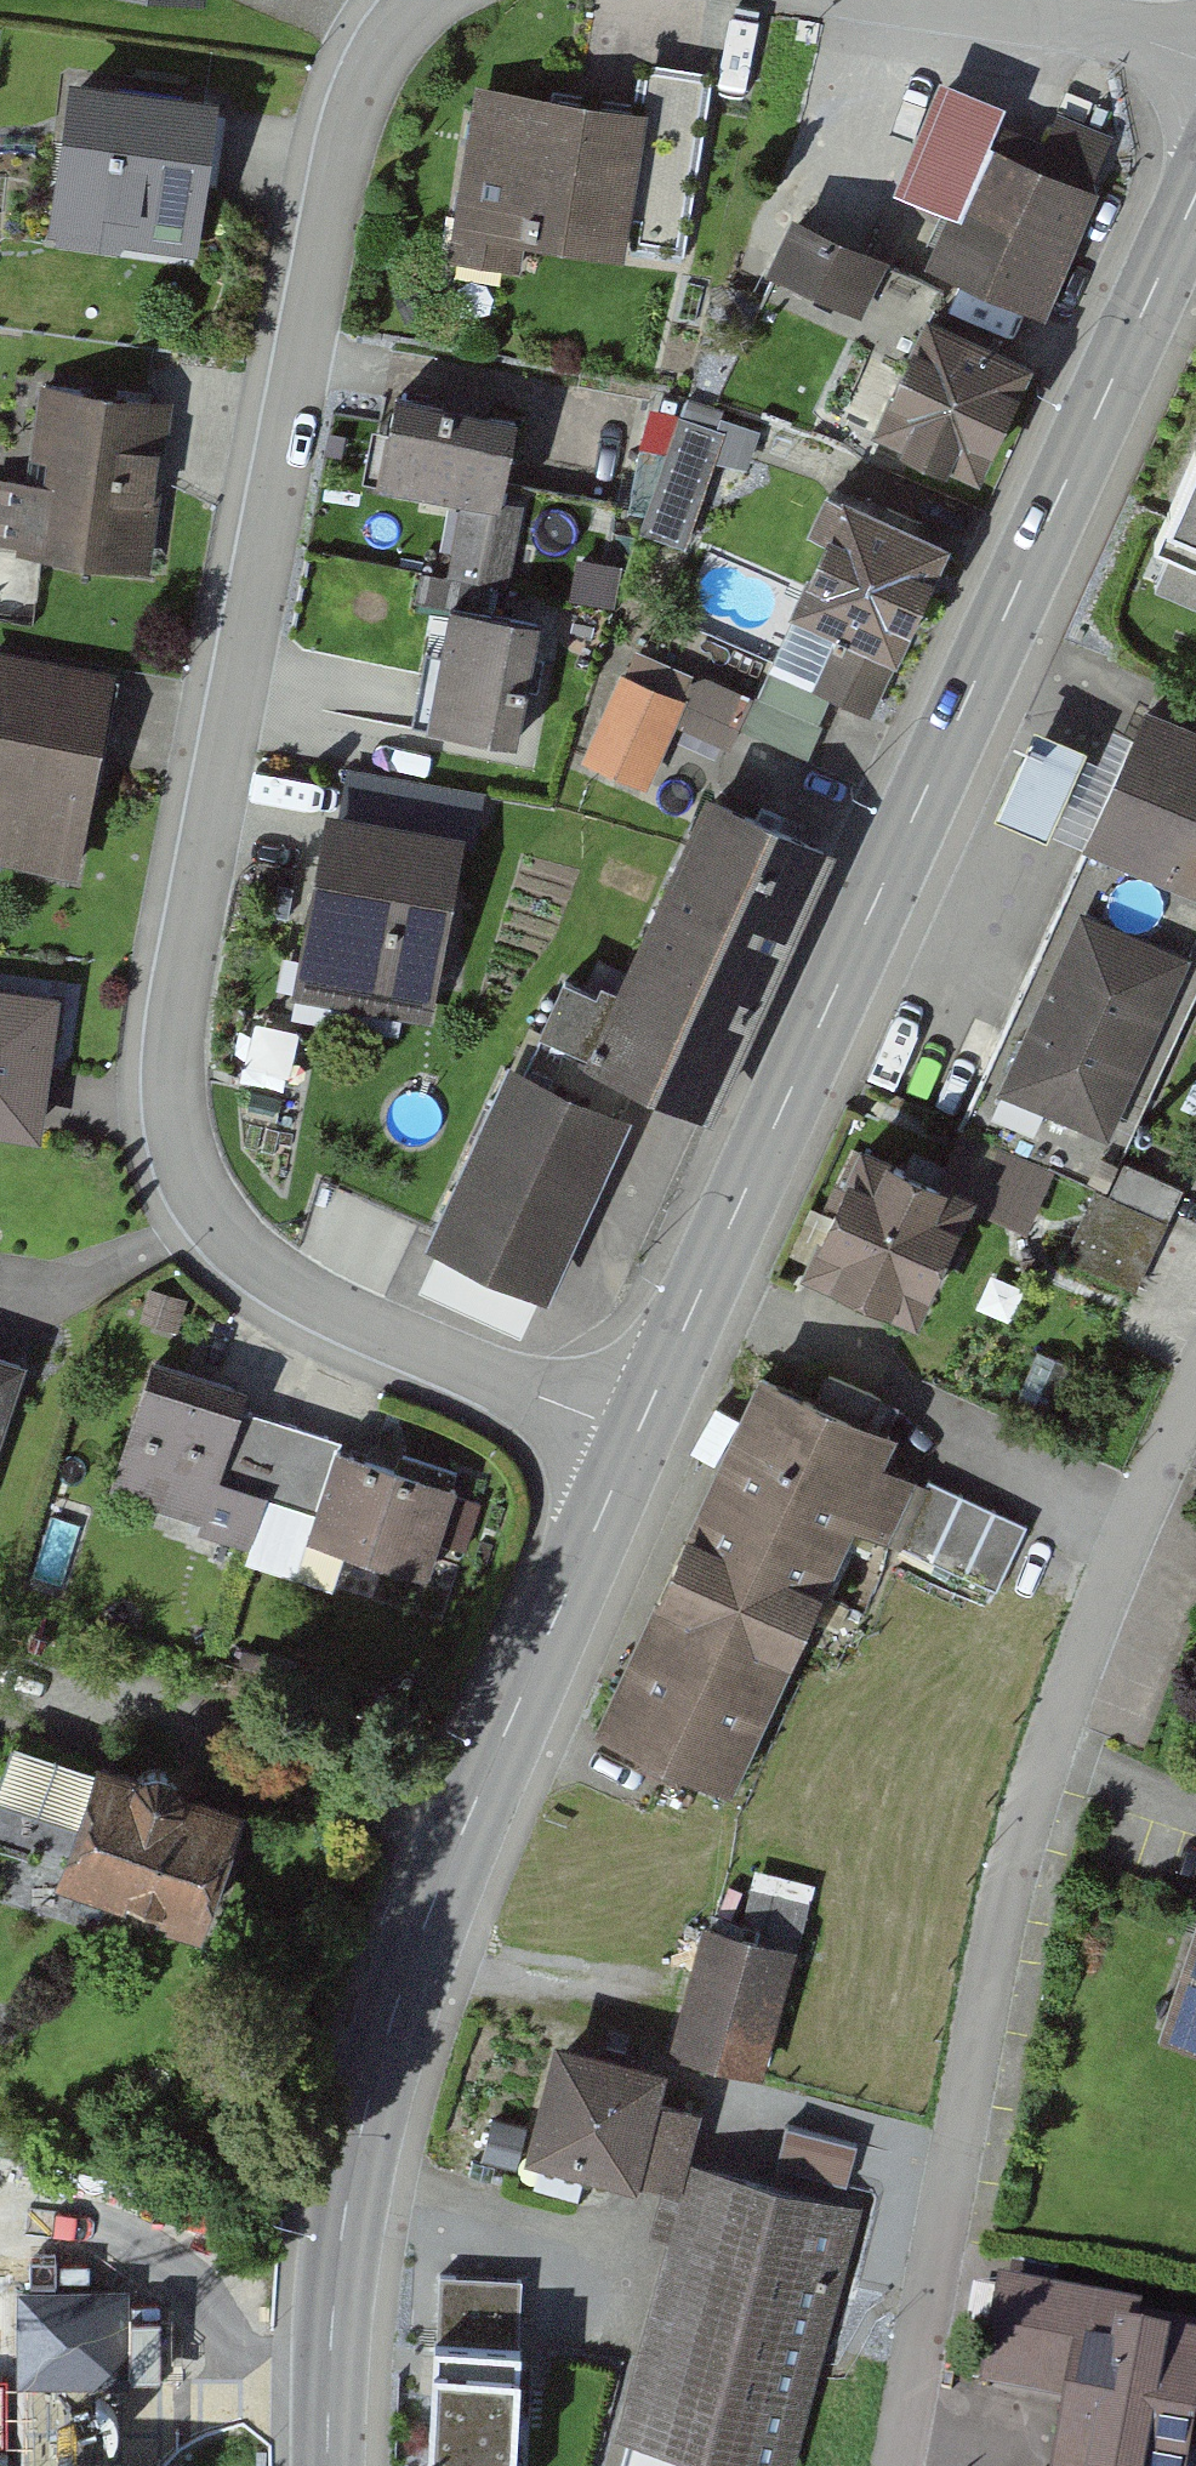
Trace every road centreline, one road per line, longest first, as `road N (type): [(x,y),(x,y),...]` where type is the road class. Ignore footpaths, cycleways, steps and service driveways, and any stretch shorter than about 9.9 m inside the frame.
road 1 (residential): [(420,0),(366,76),(339,162),(165,1086),(185,1174),(232,1242),(318,1301),(639,1435)]
road 2 (residential): [(901,2465),(1005,1823),(1195,1412)]
road 3 (tertiary): [(639,1435),(457,1845),(387,2028),(346,2189),(326,2364),(328,2465)]
road 4 (tertiary): [(981,670),(639,1435)]
road 5 (tertiary): [(981,670),(1195,194)]
road 6 (residential): [(1195,59),(1097,24),(921,0)]

